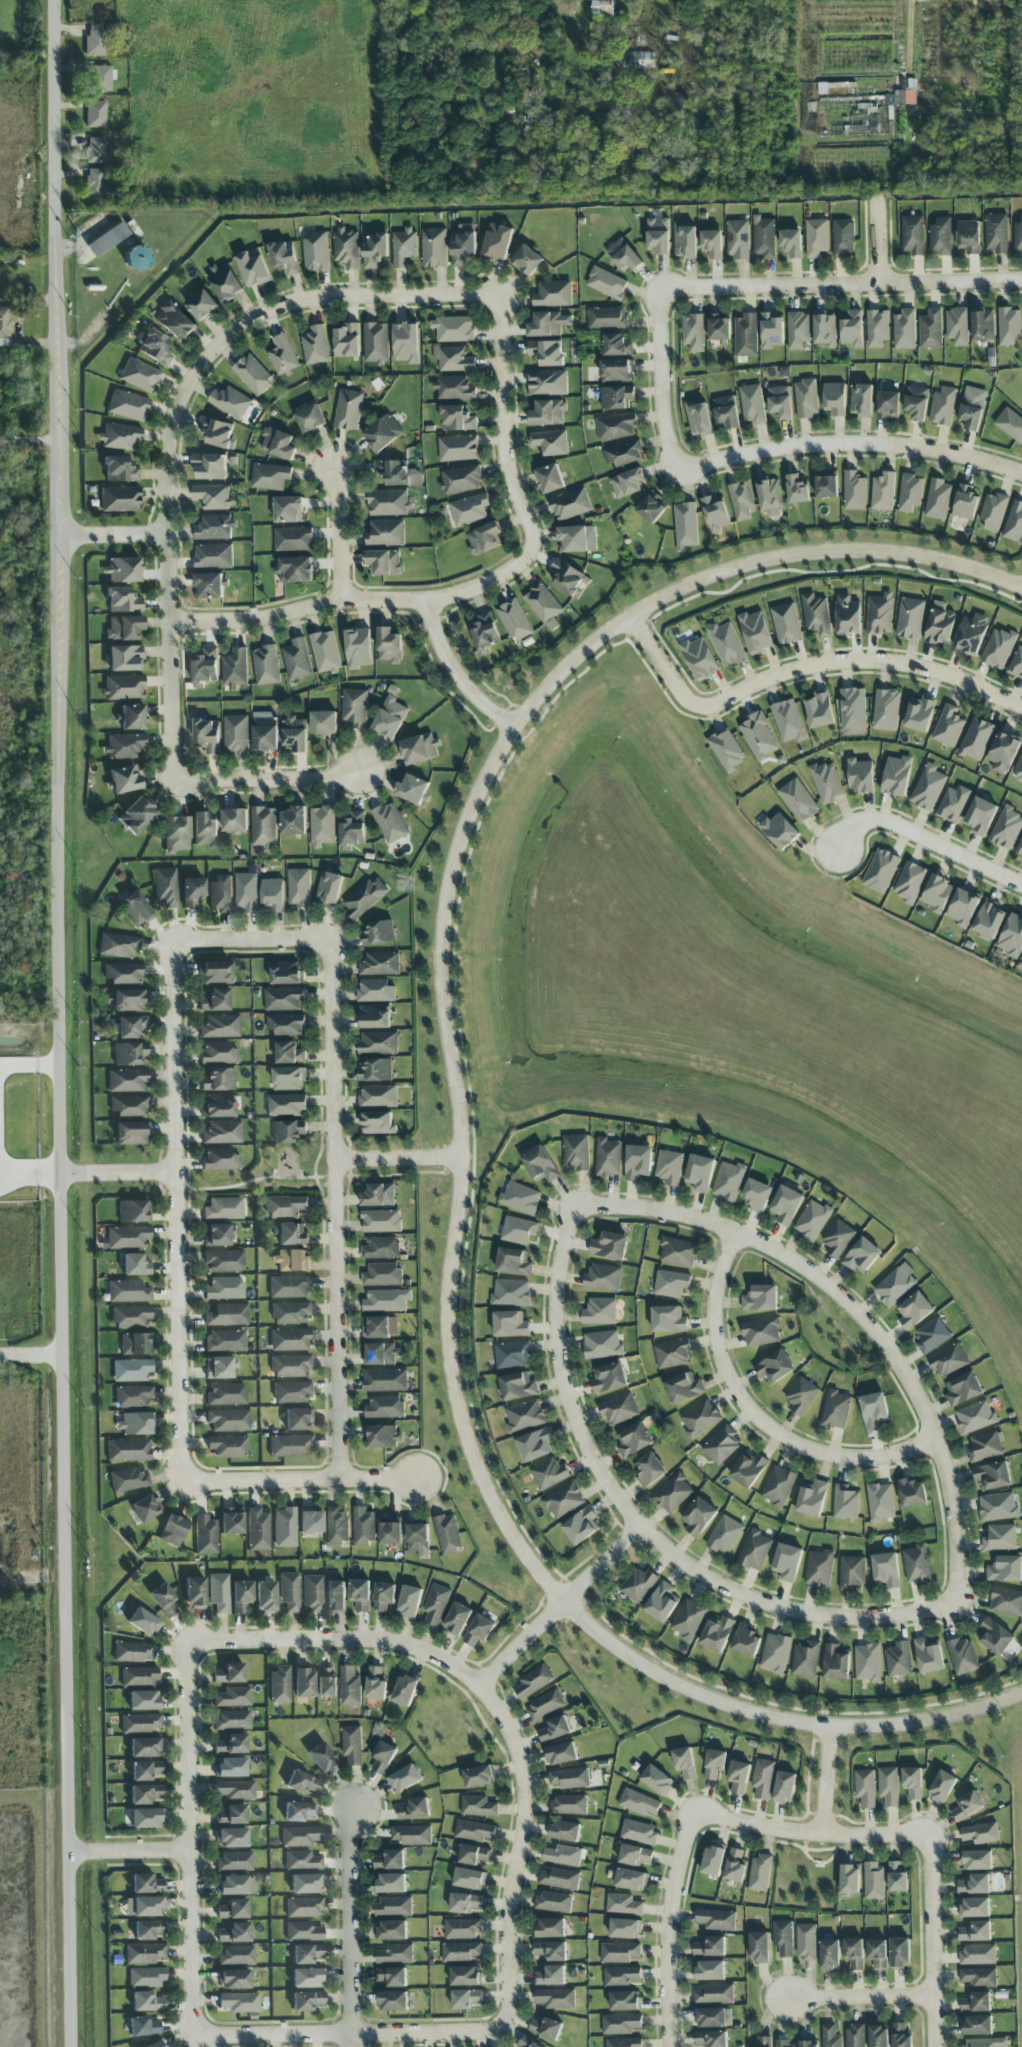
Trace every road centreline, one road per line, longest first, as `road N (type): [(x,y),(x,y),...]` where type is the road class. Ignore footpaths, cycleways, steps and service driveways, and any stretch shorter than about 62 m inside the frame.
road 1 (tertiary): [(58,0),(61,1174),(75,2046)]
road 2 (residential): [(1021,1692),(939,1719),(887,1726),(830,1725),(735,1704),(654,1671),(564,1599),(510,1534),(475,1466),(447,1348),(471,1215),(445,965),(445,909),(469,815),(514,726),(579,654),(631,616),(754,562),(821,552),(945,561),(1021,589)]
road 3 (residential): [(497,295),(300,302),(239,326),(190,374),(169,448),(166,534),(177,782)]
road 4 (residential): [(572,1206),(558,1255),(560,1387),(597,1471),(637,1524),(709,1574),(793,1606),(859,1617),(957,1607)]
road 5 (residential): [(502,2023),(521,1773),(481,1688),(415,1638),(187,1638)]
road 6 (residential): [(957,1607),(961,1541),(939,1425),(879,1343),(805,1263),(665,1211),(572,1206)]
road 7 (residential): [(184,948),(177,969),(187,1483)]
road 8 (residential): [(351,1480),(343,1162),(326,946)]
road 9 (residential): [(1021,708),(939,671),(856,658),(780,673),(702,705),(687,699),(631,616)]
road 10 (residential): [(187,1638),(195,2035)]
road 11 (residential): [(730,1232),(713,1351),(777,1432),(873,1456),(941,1440)]
road 12 (residential): [(173,622),(256,620),(344,597),(428,600),(479,588),(527,559)]
road 13 (residential): [(1021,281),(668,290)]
road 14 (residential): [(680,464),(823,444),(907,448),(1021,474)]
road 15 (residential): [(195,2035),(486,2031),(502,2023)]
road 16 (residential): [(671,2046),(683,1814),(732,1817)]
road 17 (residential): [(527,559),(533,527),(508,473),(497,295)]
road 18 (residential): [(357,1811),(353,2046)]
road 19 (residential): [(187,1483),(416,1478)]
road 20 (residential): [(637,1524),(481,1688)]
road 21 (residential): [(929,1835),(931,2046)]
road 22 (residential): [(838,851),(872,823),(924,835),(1021,889)]
road 23 (residential): [(732,1817),(824,1834),(929,1835)]
road 24 (residential): [(372,767),(333,779),(177,782)]
road 25 (residential): [(668,290),(664,398),(680,464)]
road 26 (residential): [(428,600),(436,640),(462,682),(514,726)]
road 27 (residential): [(326,946),(205,939),(184,948)]
road 28 (residential): [(787,1996),(927,1997)]
road 29 (residential): [(335,471),(344,597)]
road 30 (residential): [(465,1156),(343,1162)]

